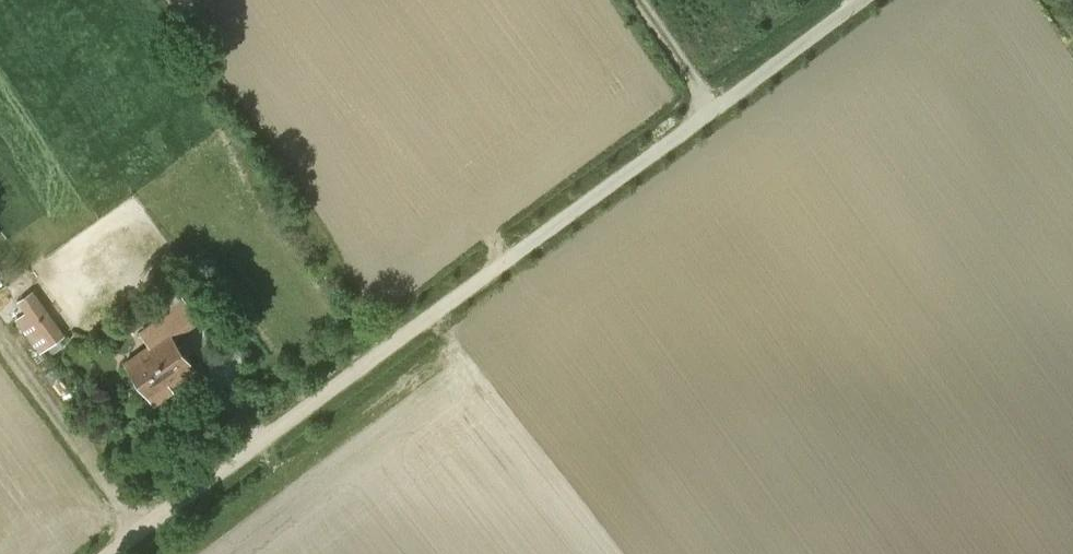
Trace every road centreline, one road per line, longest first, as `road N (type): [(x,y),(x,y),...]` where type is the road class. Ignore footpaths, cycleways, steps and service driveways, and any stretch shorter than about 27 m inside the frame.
road 1 (unclassified): [(108,553),(861,0)]
road 2 (track): [(719,106),(644,0)]

